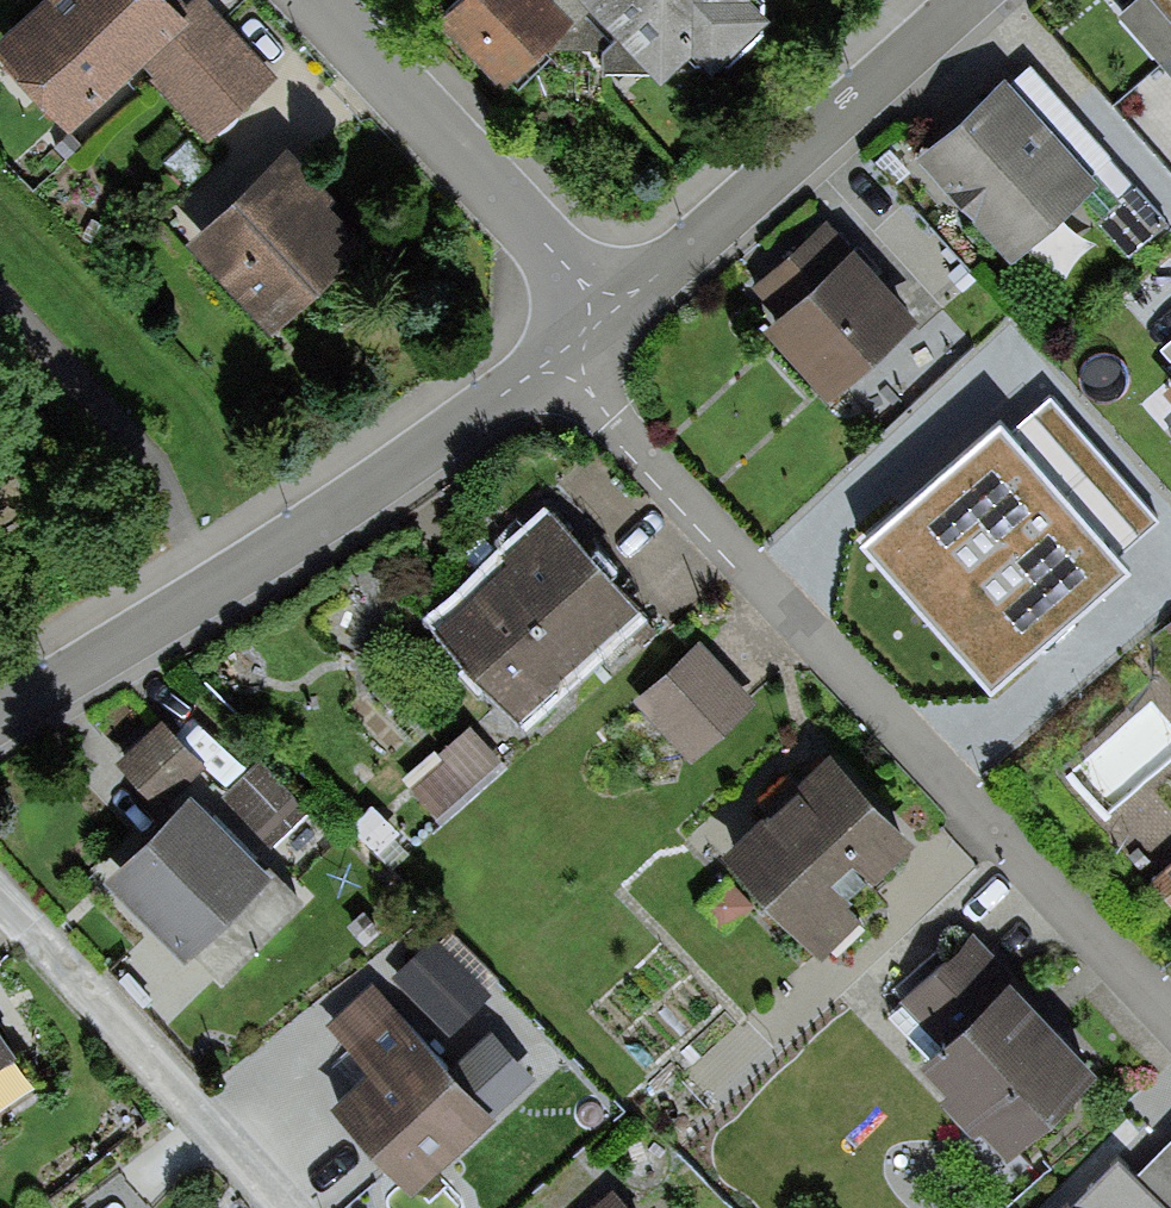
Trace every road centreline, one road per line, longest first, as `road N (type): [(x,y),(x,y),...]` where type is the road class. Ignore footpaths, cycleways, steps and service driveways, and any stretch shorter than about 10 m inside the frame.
road 1 (residential): [(1170,1020),(559,354)]
road 2 (residential): [(559,354),(0,716)]
road 3 (residential): [(964,0),(607,310)]
road 4 (residential): [(0,892),(282,1207)]
road 5 (residential): [(607,310),(326,0)]

